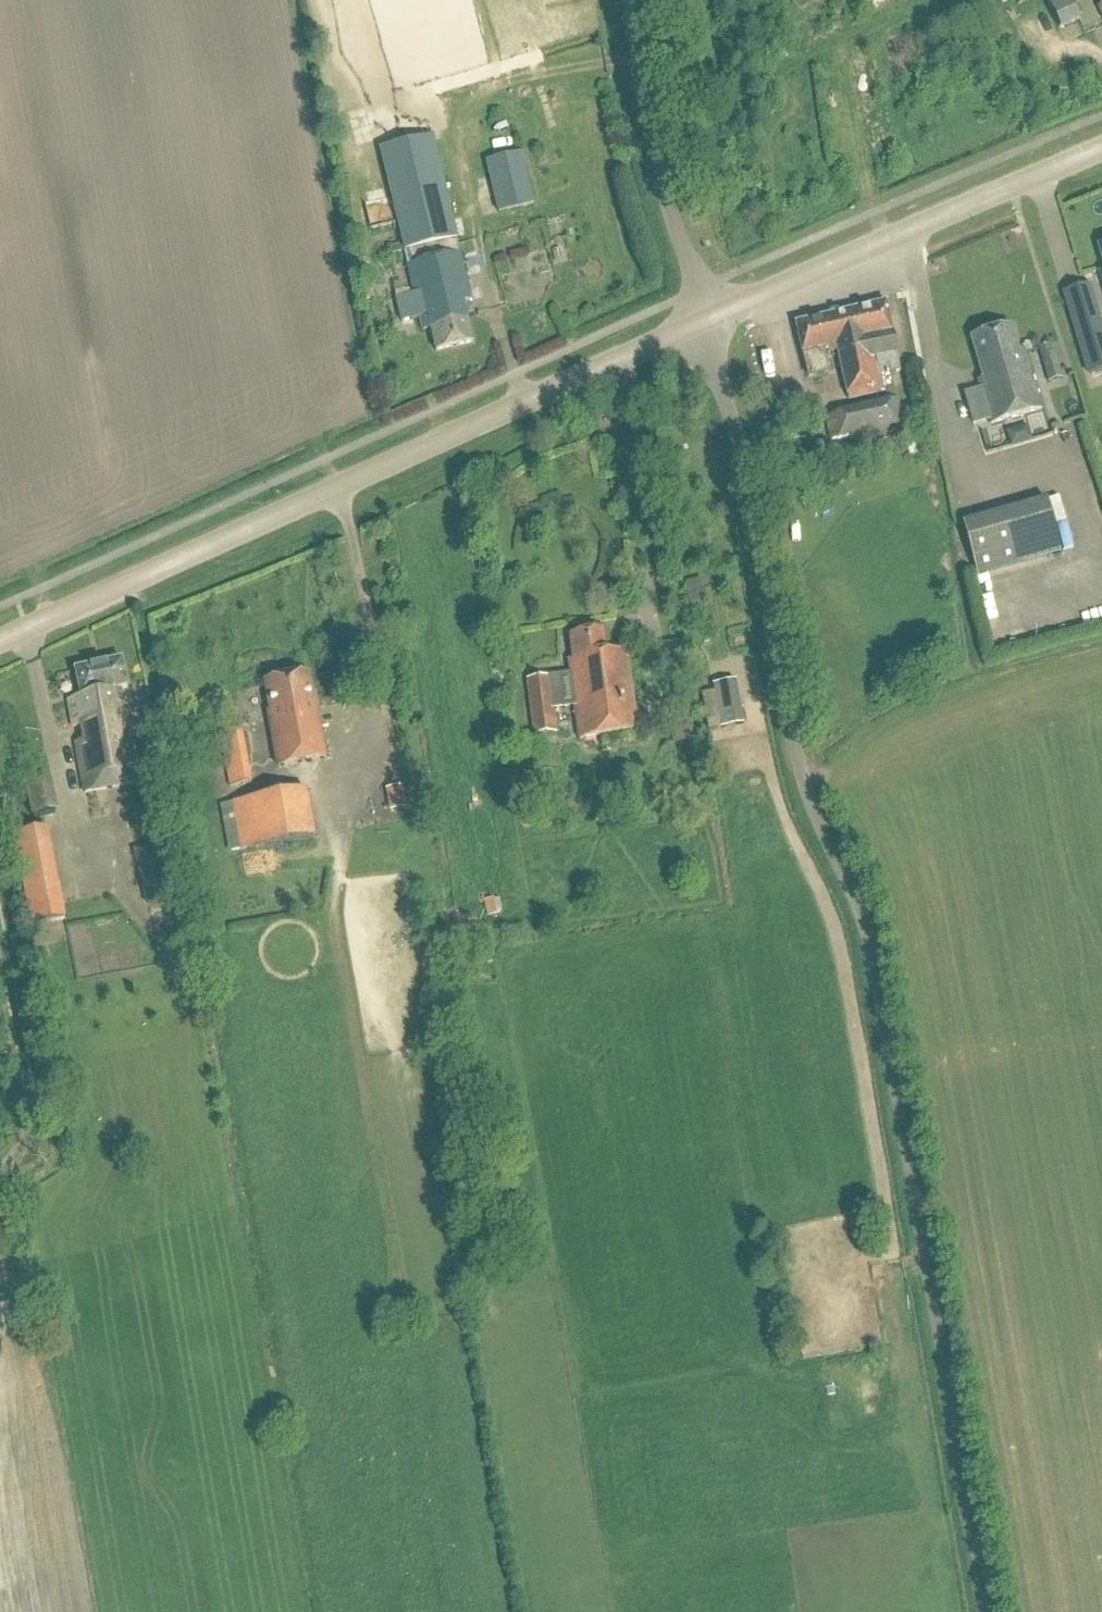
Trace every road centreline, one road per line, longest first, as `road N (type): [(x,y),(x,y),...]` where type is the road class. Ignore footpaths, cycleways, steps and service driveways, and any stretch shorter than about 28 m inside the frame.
road 1 (unclassified): [(988,1611),(869,944),(802,780),(708,321)]
road 2 (tertiary): [(0,641),(708,321)]
road 3 (tertiary): [(708,321),(1101,151)]
road 4 (unclassified): [(708,321),(668,206),(630,0)]

